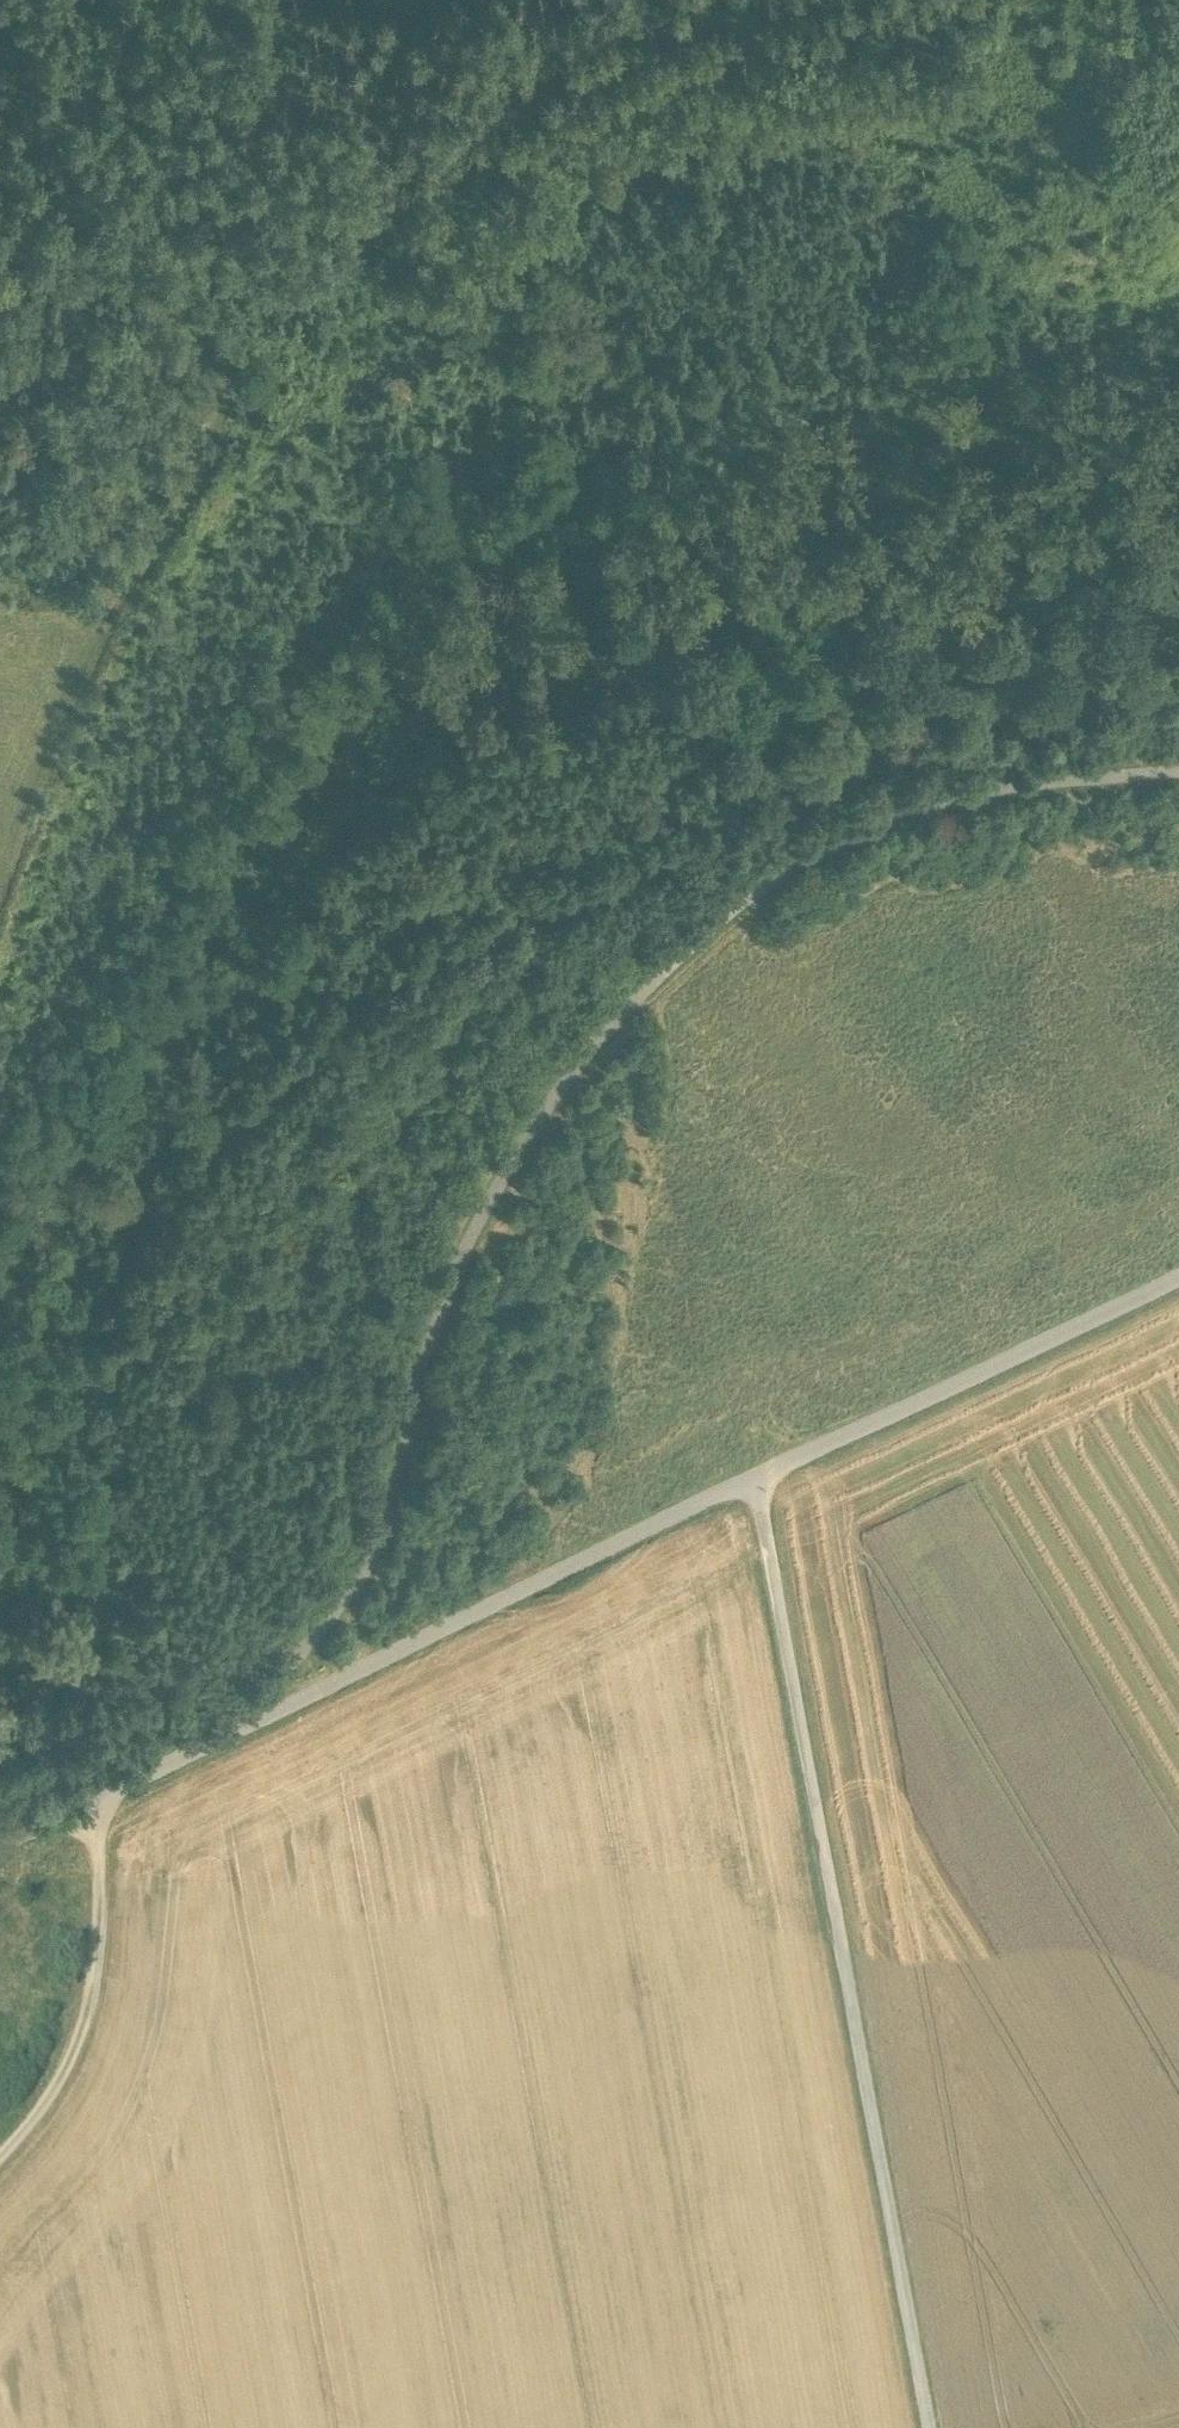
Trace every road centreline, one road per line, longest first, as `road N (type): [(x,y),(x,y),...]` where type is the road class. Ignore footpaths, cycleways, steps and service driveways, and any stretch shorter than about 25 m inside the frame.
road 1 (track): [(1178,775),(1028,785),(850,839),(748,900),(646,993),(547,1111),(470,1245),(416,1392),(371,1568),(235,1738)]
road 2 (track): [(1178,1279),(756,1477),(235,1738)]
road 3 (track): [(928,2427),(756,1477)]
road 4 (track): [(102,1800),(101,1933),(83,2061),(0,2164)]
road 5 (track): [(235,1738),(0,1851)]

